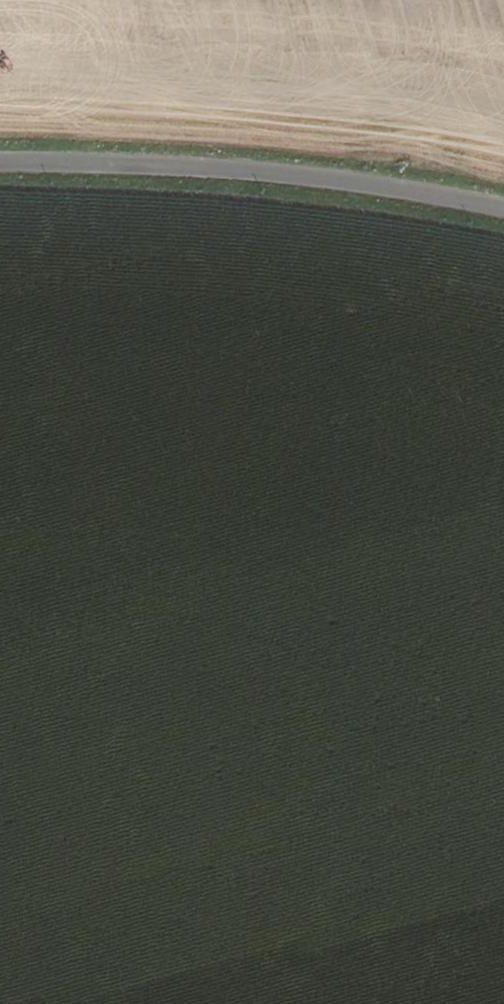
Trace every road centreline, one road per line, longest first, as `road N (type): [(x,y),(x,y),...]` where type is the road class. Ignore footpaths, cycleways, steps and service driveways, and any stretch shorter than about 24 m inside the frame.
road 1 (unclassified): [(0,171),(271,178),(445,198),(503,213)]

